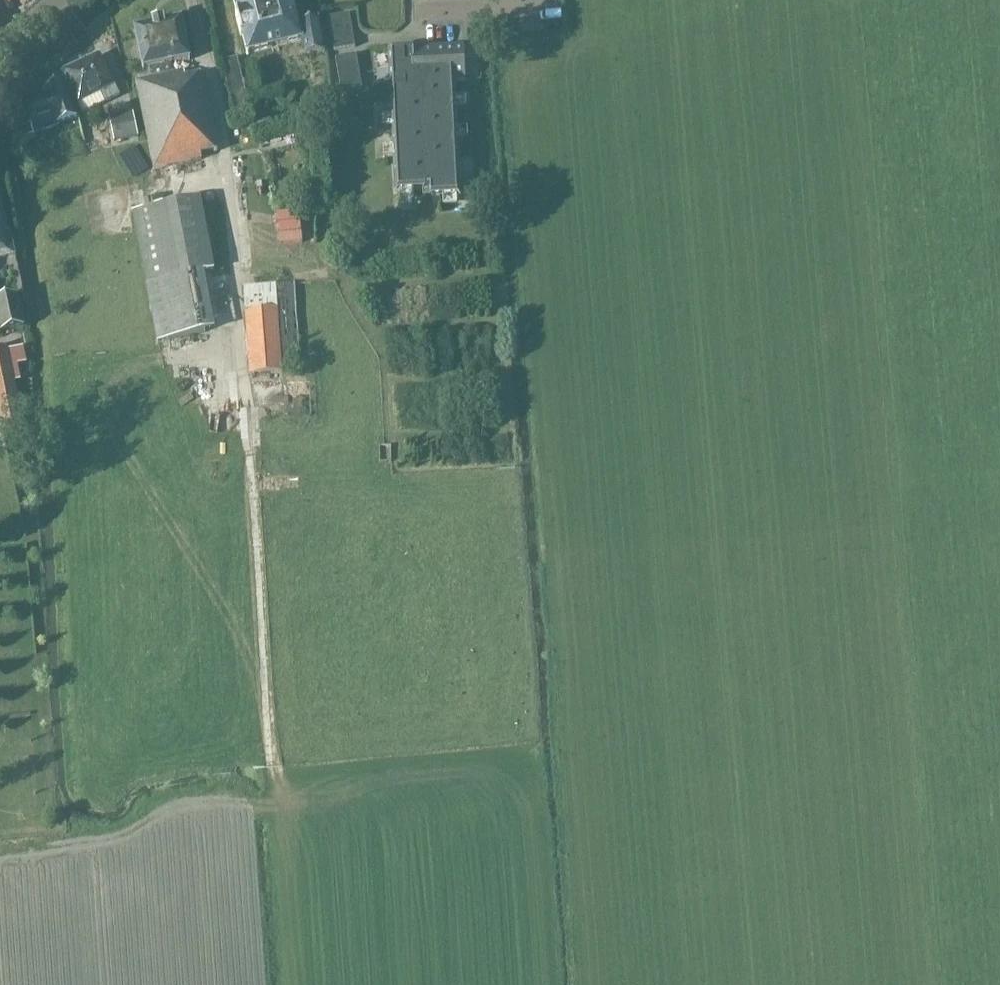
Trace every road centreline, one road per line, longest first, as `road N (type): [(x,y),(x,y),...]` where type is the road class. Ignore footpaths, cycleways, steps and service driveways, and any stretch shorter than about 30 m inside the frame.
road 1 (track): [(271,776),(247,406),(236,359),(230,176),(191,0)]

